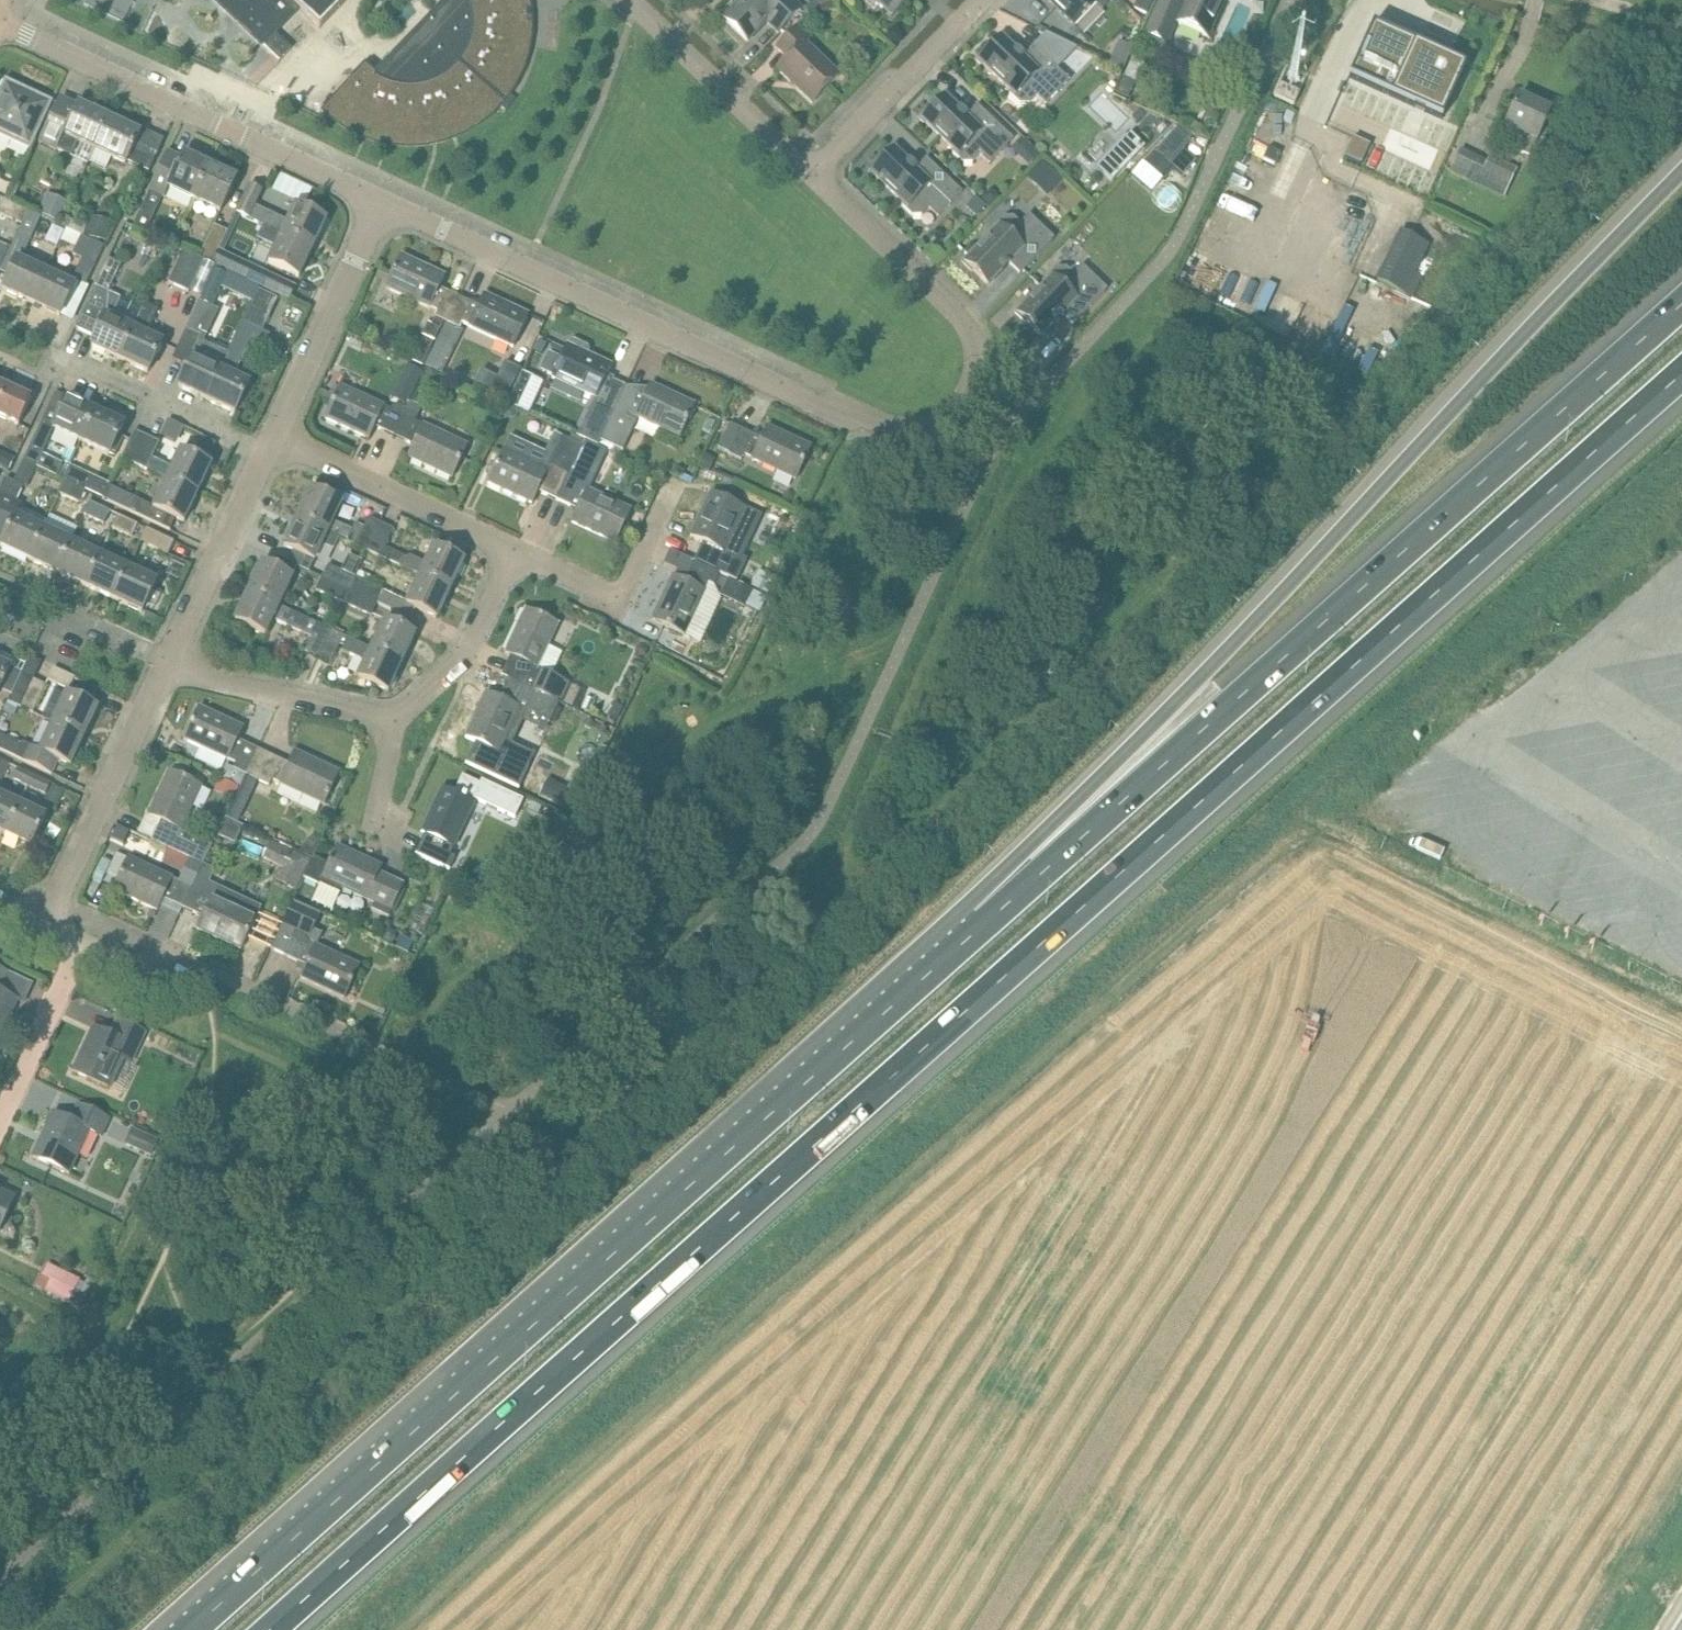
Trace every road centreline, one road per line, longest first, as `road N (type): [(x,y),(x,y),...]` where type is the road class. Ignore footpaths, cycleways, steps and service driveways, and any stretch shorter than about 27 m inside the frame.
road 1 (motorway): [(269,1629),(1681,373)]
road 2 (motorway): [(983,923),(192,1629)]
road 3 (motorway): [(1681,169),(1069,807),(983,923)]
road 4 (motorway): [(1681,302),(983,923)]
road 5 (residential): [(964,405),(930,428),(859,424),(386,204)]
road 6 (residential): [(272,438),(514,549),(456,669),(394,717)]
road 7 (residential): [(386,204),(0,24)]
road 8 (residential): [(964,405),(977,381),(976,347),(956,308),(814,174)]
road 9 (residential): [(45,924),(168,666)]
road 10 (residential): [(272,438),(386,204)]
road 11 (residential): [(814,174),(630,0)]
road 12 (residential): [(814,174),(988,0)]
road 13 (residential): [(265,453),(52,353)]
road 14 (residential): [(168,666),(265,453)]
road 15 (residential): [(394,717),(168,666)]
road 16 (residential): [(283,1004),(211,969),(89,937)]
road 17 (residential): [(0,1121),(89,937)]
road 18 (residential): [(168,666),(0,587)]
road 19 (residential): [(1546,0),(1681,41)]

